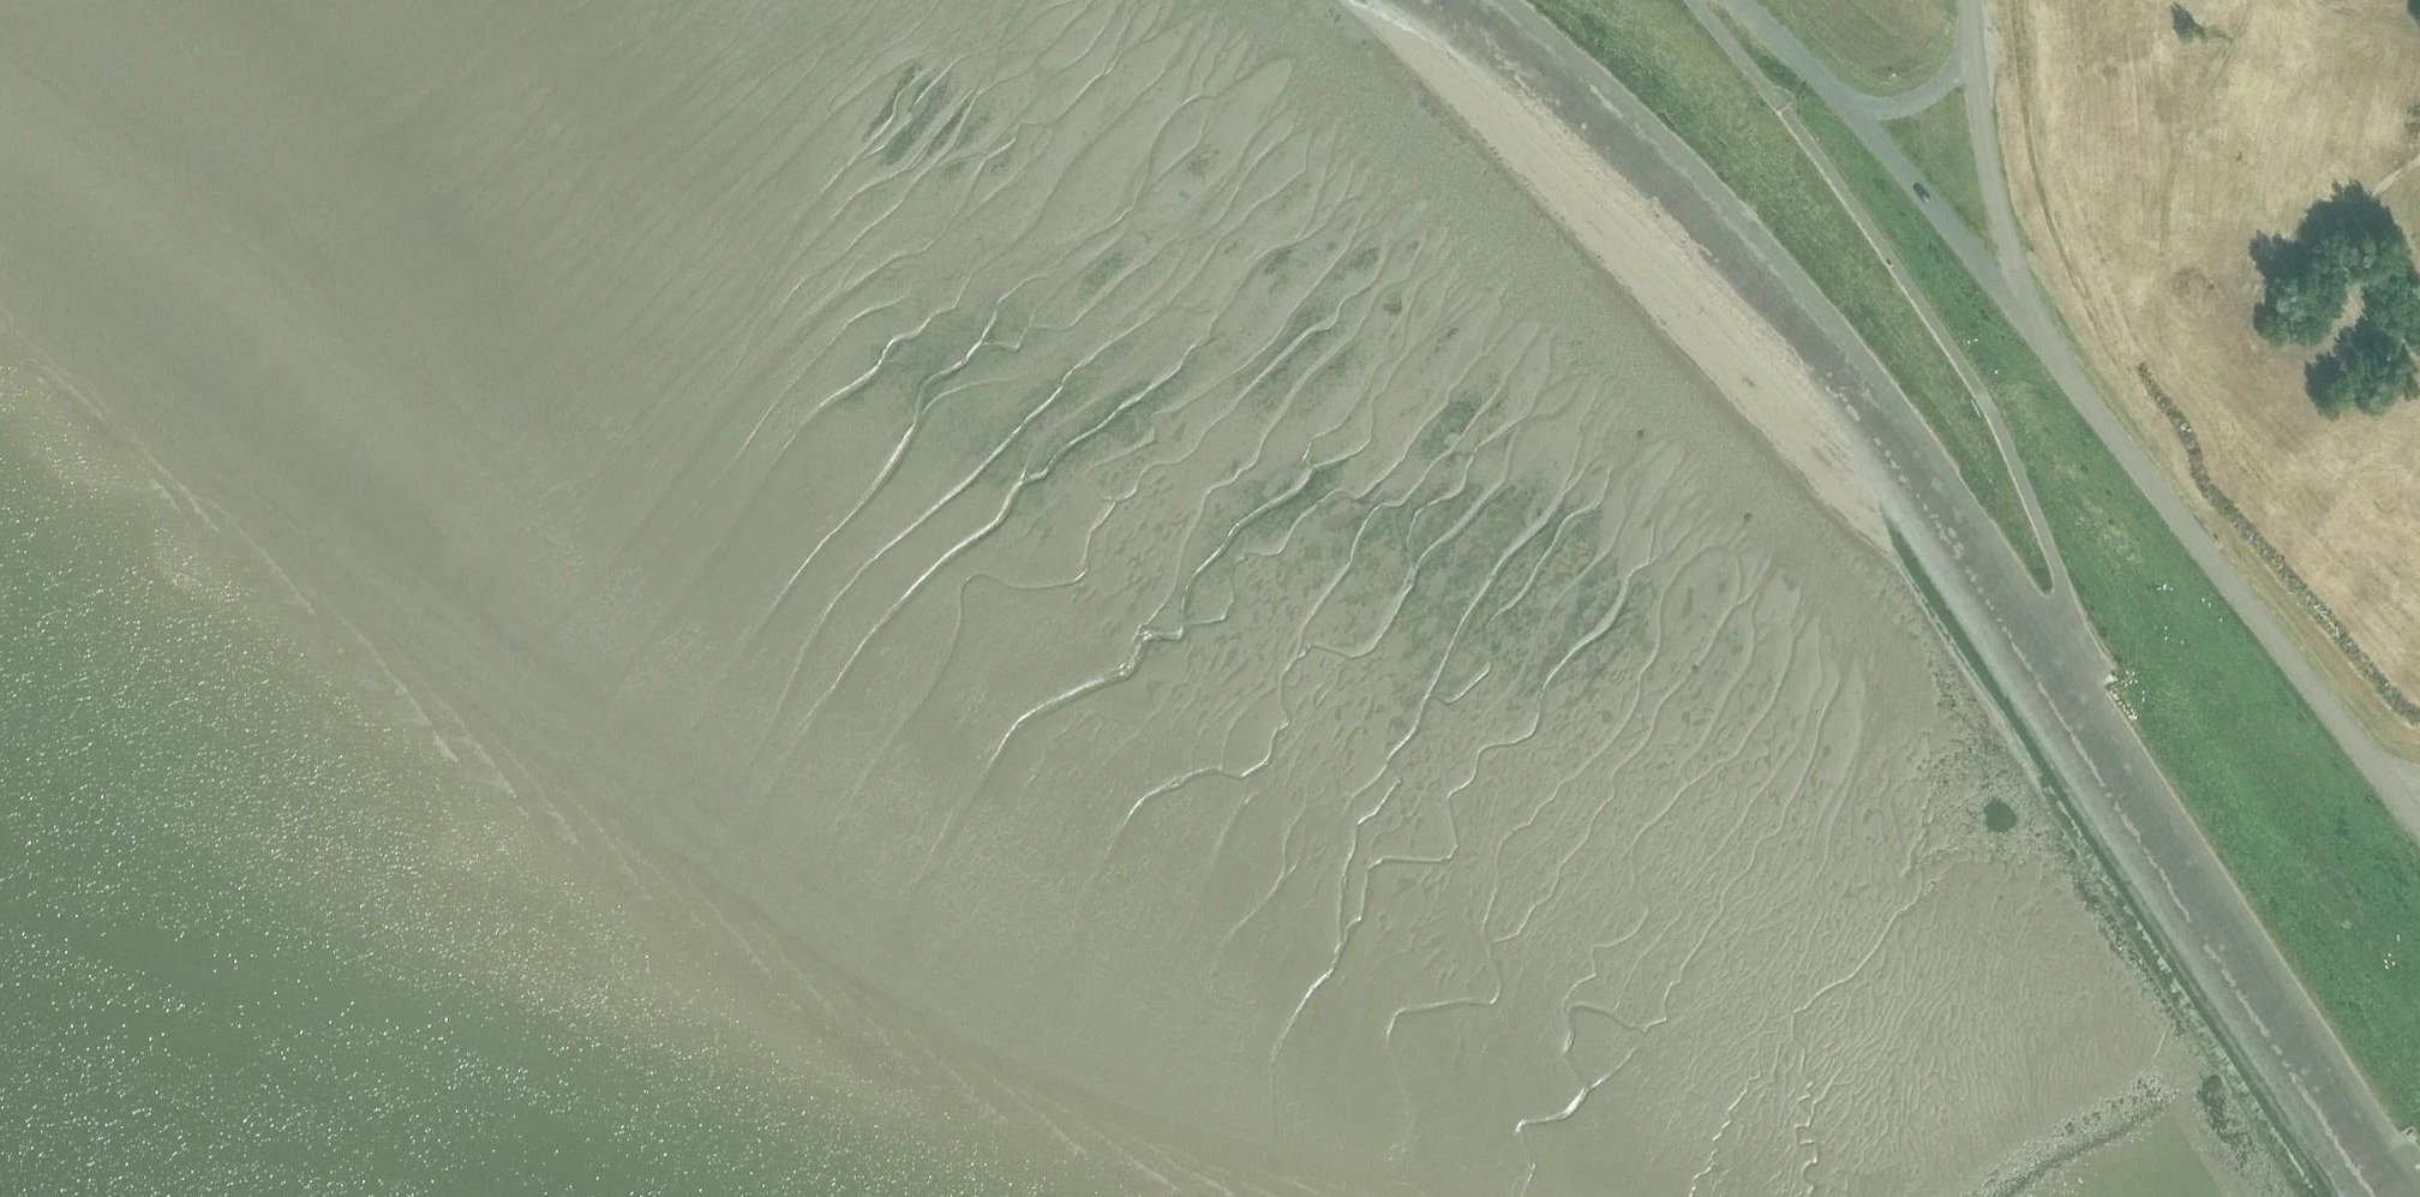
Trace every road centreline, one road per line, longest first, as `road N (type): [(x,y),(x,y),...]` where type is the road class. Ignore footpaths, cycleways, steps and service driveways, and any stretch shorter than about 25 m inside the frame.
road 1 (unclassified): [(2419,813),(2309,686),(2015,307)]
road 2 (unclassified): [(2015,307),(1971,58)]
road 3 (unclassified): [(1856,114),(2015,307)]
road 4 (unclassified): [(1856,114),(1731,0)]
road 5 (unclassified): [(1971,58),(1936,88),(1856,114)]

